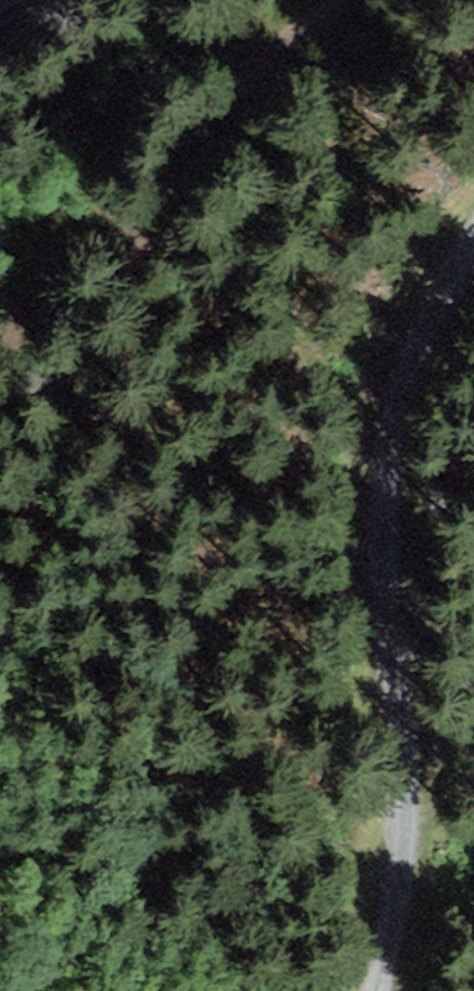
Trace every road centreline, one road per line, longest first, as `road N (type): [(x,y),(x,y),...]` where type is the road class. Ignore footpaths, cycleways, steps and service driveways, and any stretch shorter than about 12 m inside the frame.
road 1 (track): [(409,873),(410,771),(386,535),(391,446),(410,378),(473,250)]

